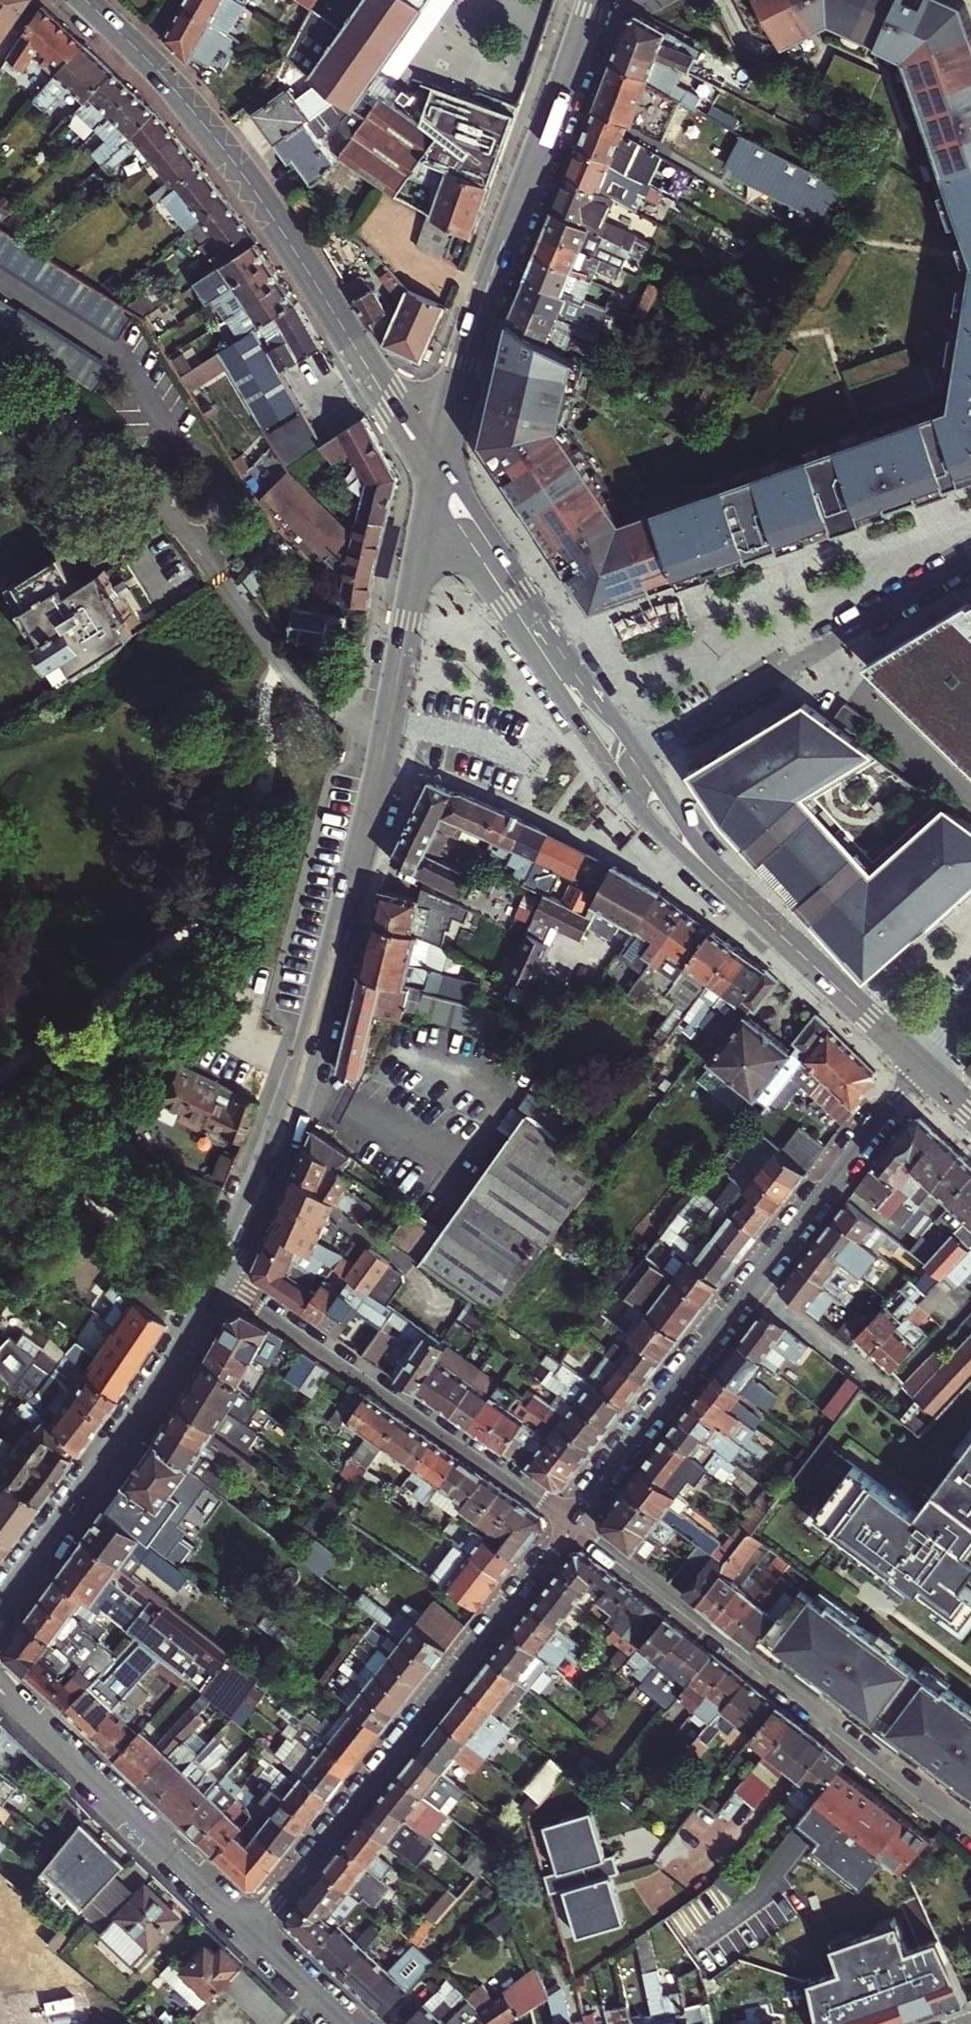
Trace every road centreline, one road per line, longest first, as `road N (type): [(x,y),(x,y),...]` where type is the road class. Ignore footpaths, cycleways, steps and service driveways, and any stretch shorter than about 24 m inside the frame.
road 1 (secondary): [(435,477),(380,770),(305,1064),(278,1147),(221,1274)]
road 2 (residential): [(250,1933),(574,1522)]
road 3 (secondary): [(435,477),(262,205),(142,54)]
road 4 (residential): [(970,1834),(574,1522)]
road 5 (secondary): [(591,0),(483,296),(435,477)]
road 6 (residential): [(574,1522),(221,1274)]
road 7 (secondary): [(626,768),(714,876),(919,1065)]
road 8 (residential): [(970,555),(626,768)]
road 9 (secondary): [(221,1274),(144,1403),(0,1605)]
road 10 (residential): [(0,1685),(250,1933)]
road 11 (secondary): [(435,477),(626,768)]
road 12 (residential): [(574,1522),(747,1290)]
road 13 (residential): [(747,1290),(919,1065)]
road 14 (residential): [(747,1290),(866,1382)]
road 15 (residential): [(250,1933),(342,2023)]

